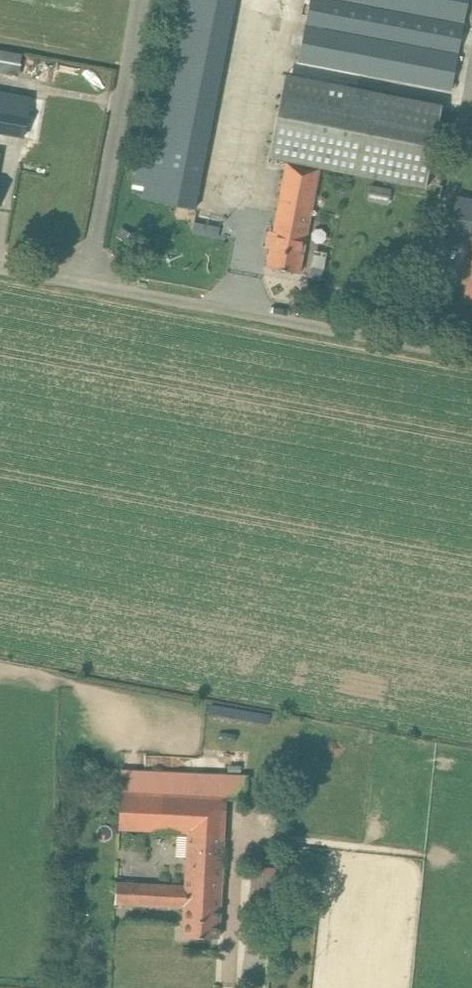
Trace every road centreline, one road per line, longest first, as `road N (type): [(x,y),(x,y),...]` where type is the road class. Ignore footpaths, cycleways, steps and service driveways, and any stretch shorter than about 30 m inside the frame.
road 1 (unclassified): [(471,355),(0,268)]

